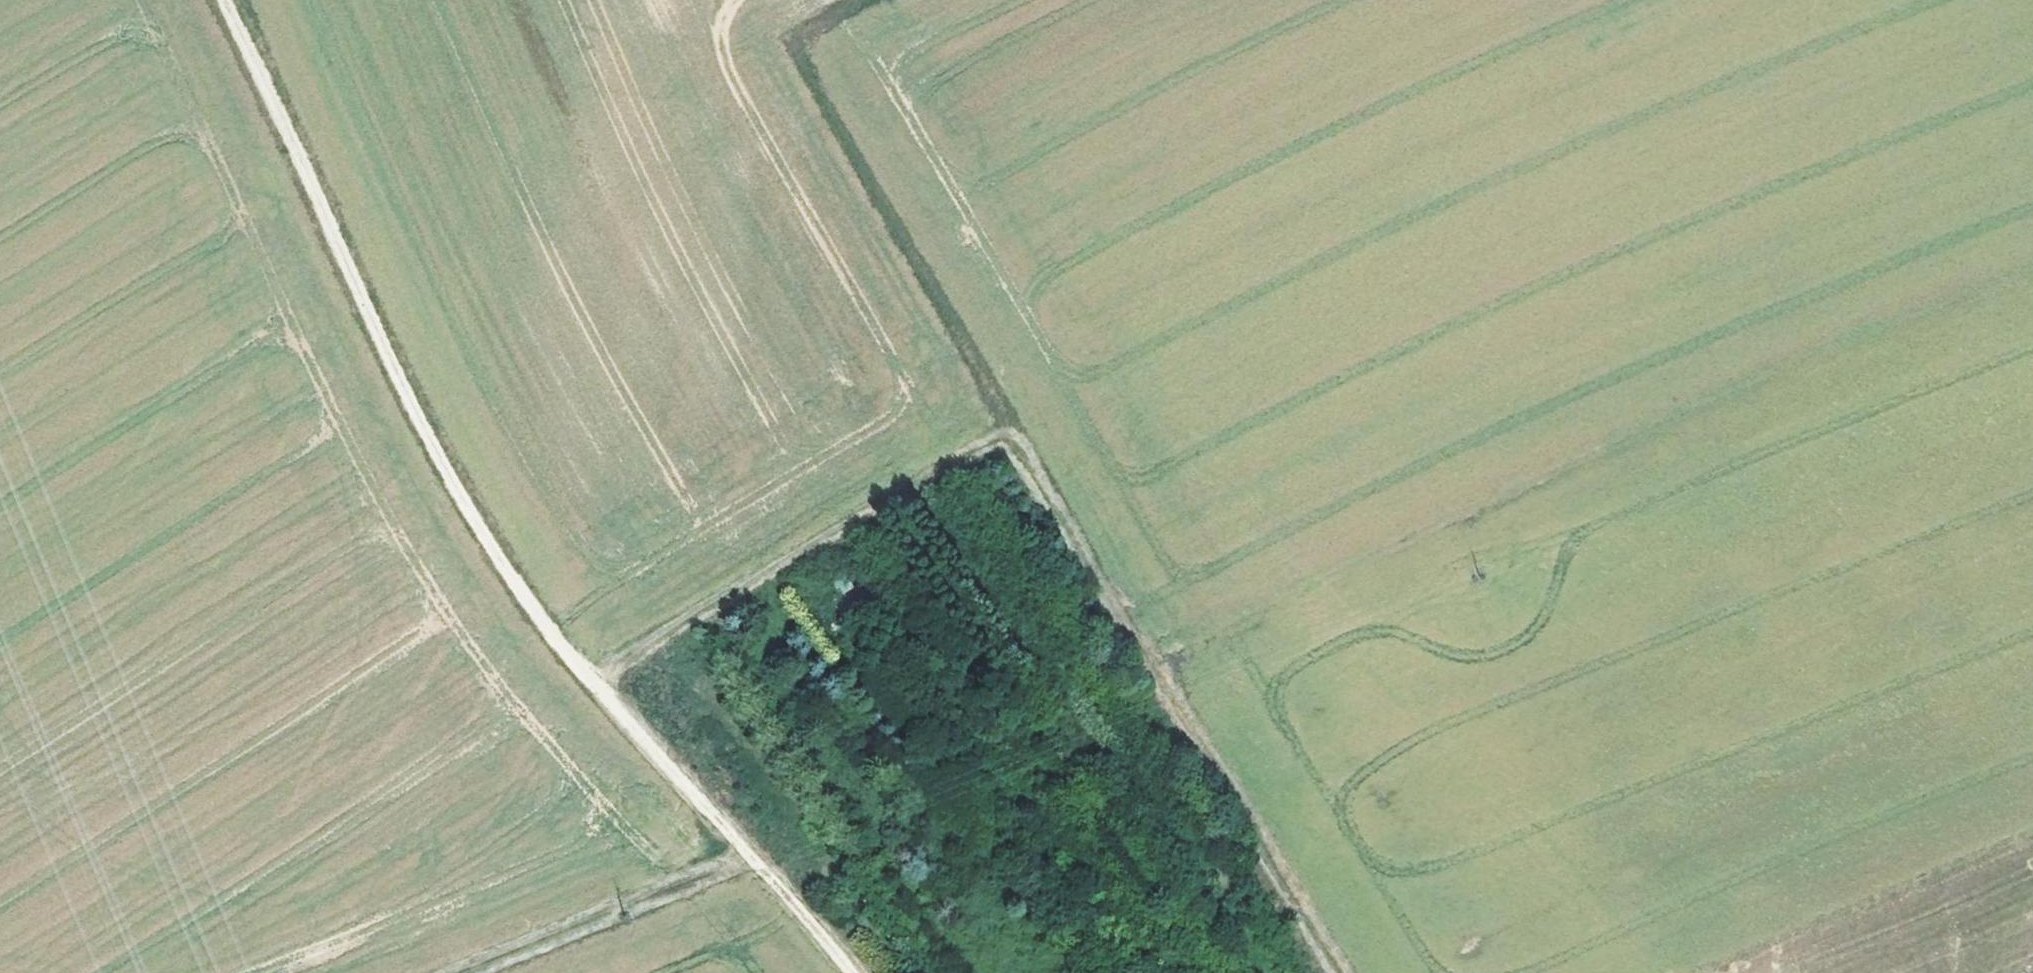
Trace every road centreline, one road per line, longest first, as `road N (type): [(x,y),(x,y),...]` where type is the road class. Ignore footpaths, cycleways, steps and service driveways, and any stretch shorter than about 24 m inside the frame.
road 1 (track): [(849,972),(575,661),(498,558),(370,321),(223,0)]
road 2 (track): [(452,972),(753,858)]

